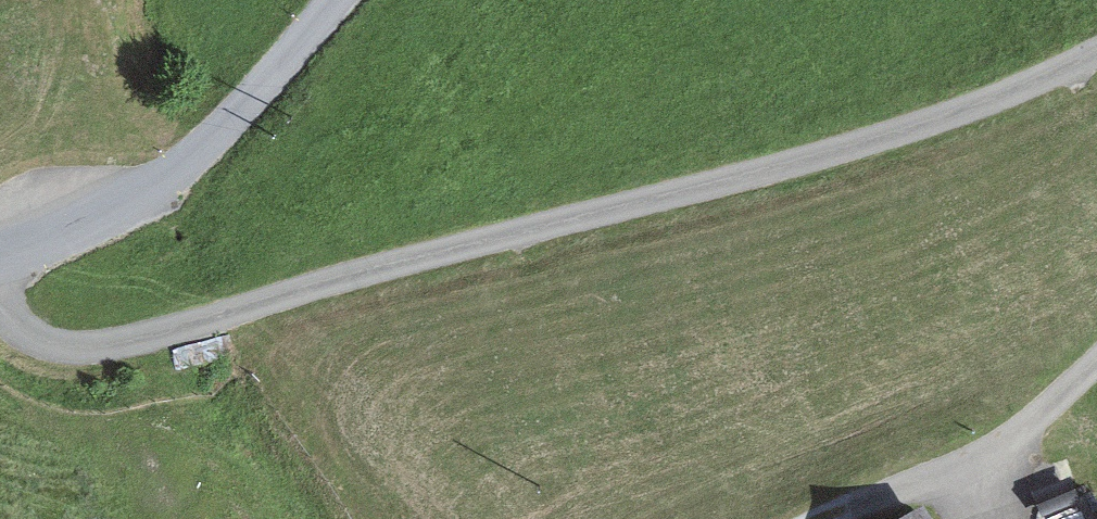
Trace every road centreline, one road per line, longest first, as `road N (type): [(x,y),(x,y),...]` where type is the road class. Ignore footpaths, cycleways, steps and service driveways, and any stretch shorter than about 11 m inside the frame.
road 1 (track): [(21,302),(43,361),(293,318),(872,142),(1096,58)]
road 2 (residential): [(0,302),(21,302),(332,0)]
road 3 (track): [(1096,360),(946,478),(872,518)]

